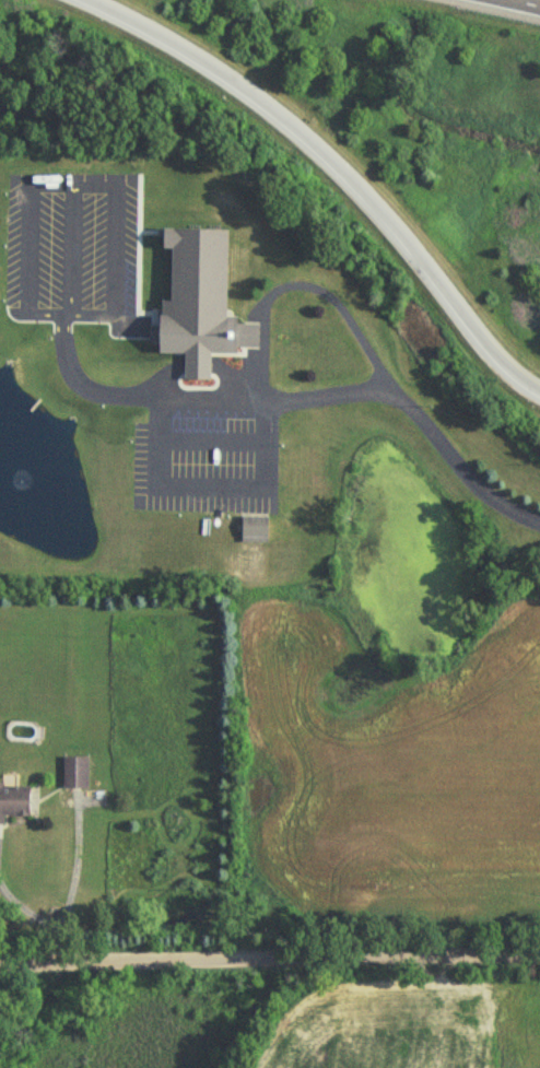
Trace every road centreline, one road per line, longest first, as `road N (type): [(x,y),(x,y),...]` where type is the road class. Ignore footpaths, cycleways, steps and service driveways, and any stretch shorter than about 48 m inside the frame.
road 1 (motorway): [(92,0),(200,57),(341,167),(486,342),(539,389)]
road 2 (residential): [(0,963),(539,956)]

